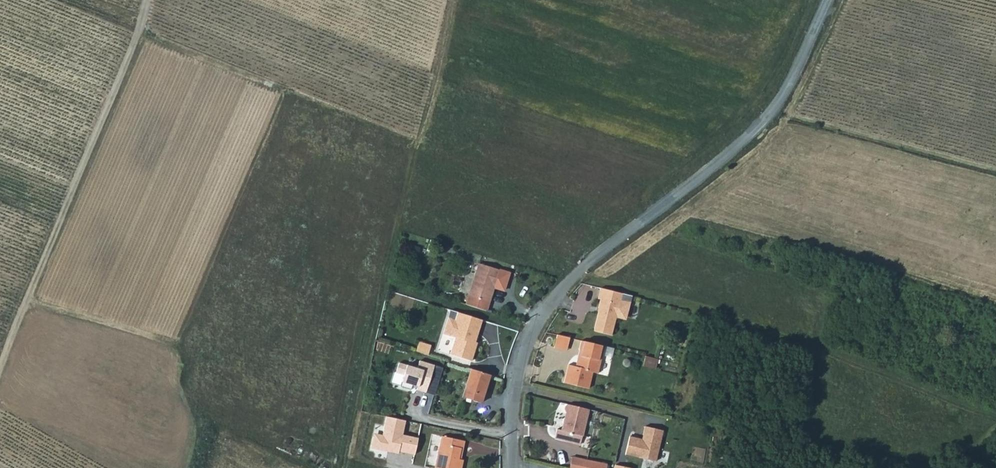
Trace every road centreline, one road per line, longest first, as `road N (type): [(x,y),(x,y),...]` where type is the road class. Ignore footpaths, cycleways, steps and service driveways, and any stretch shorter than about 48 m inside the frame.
road 1 (unclassified): [(830,0),(794,78),(752,134),(575,277),(540,316),(519,362),(511,467)]
road 2 (track): [(148,0),(0,379)]

